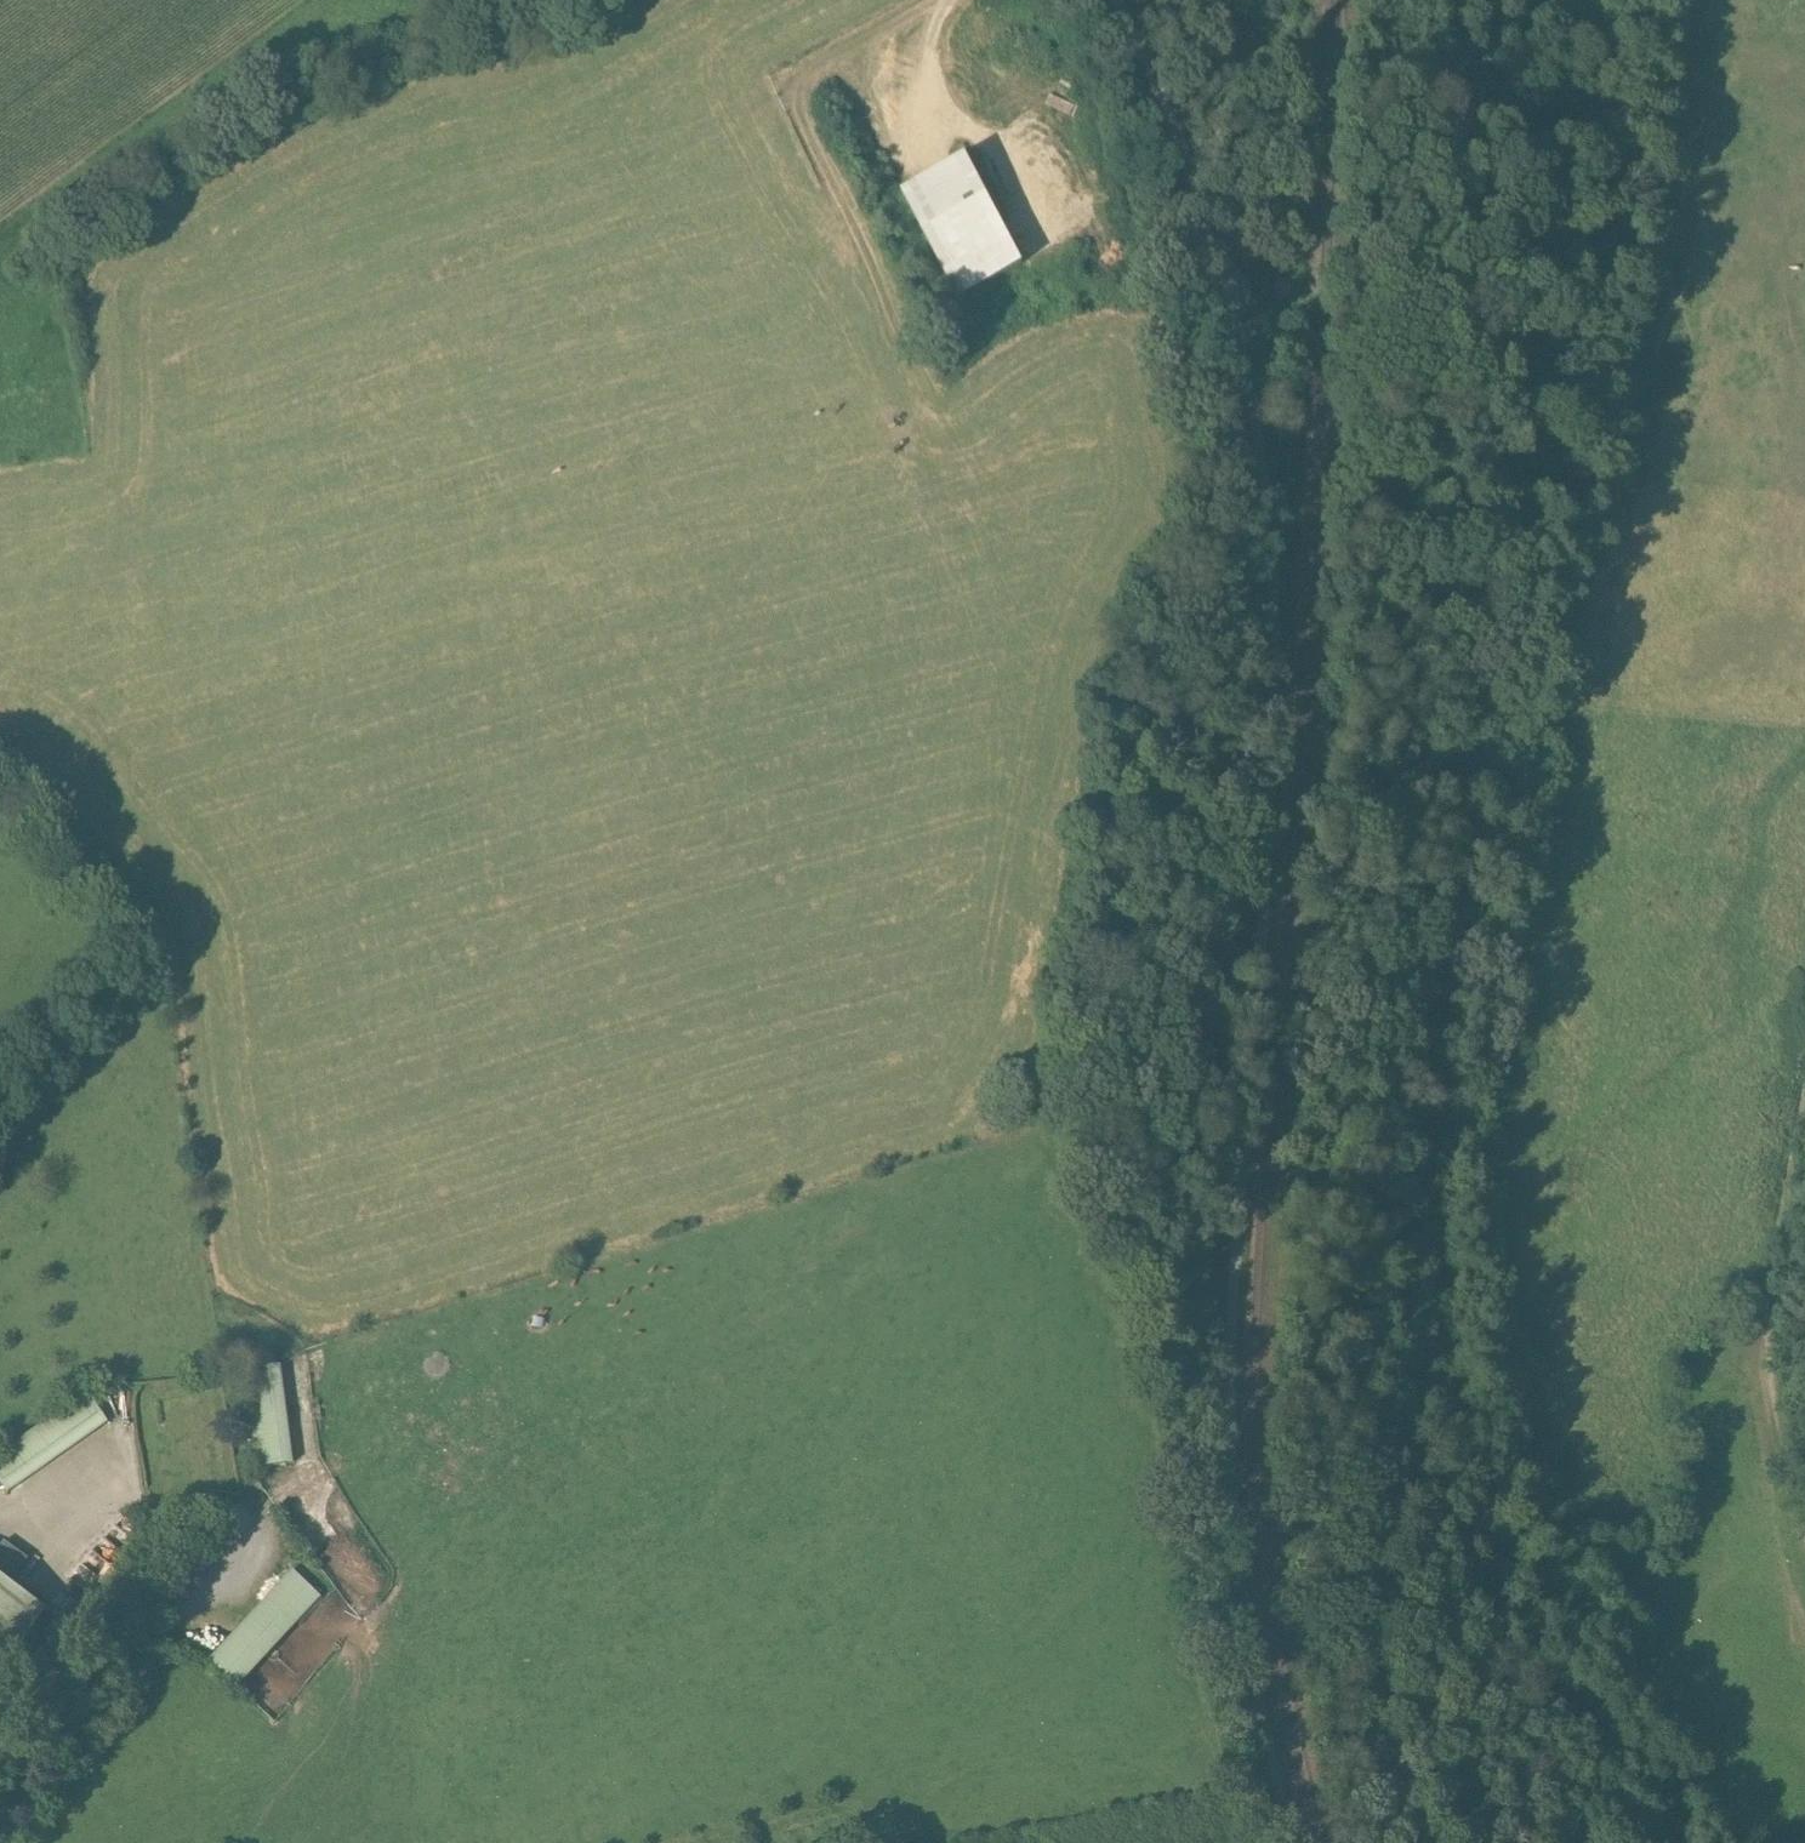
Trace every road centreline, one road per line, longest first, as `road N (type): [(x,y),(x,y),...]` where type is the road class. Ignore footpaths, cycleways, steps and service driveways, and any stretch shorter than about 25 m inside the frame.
road 1 (track): [(1,1842),(259,1511),(0,1522)]

